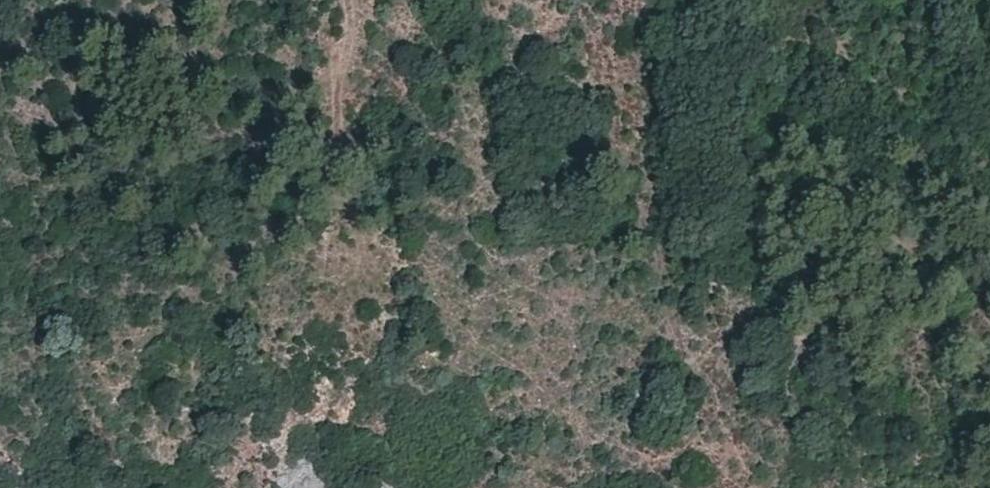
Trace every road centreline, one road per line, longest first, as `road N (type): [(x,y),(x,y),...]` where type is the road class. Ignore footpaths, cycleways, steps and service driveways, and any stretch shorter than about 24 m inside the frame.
road 1 (track): [(335,0),(351,325)]

